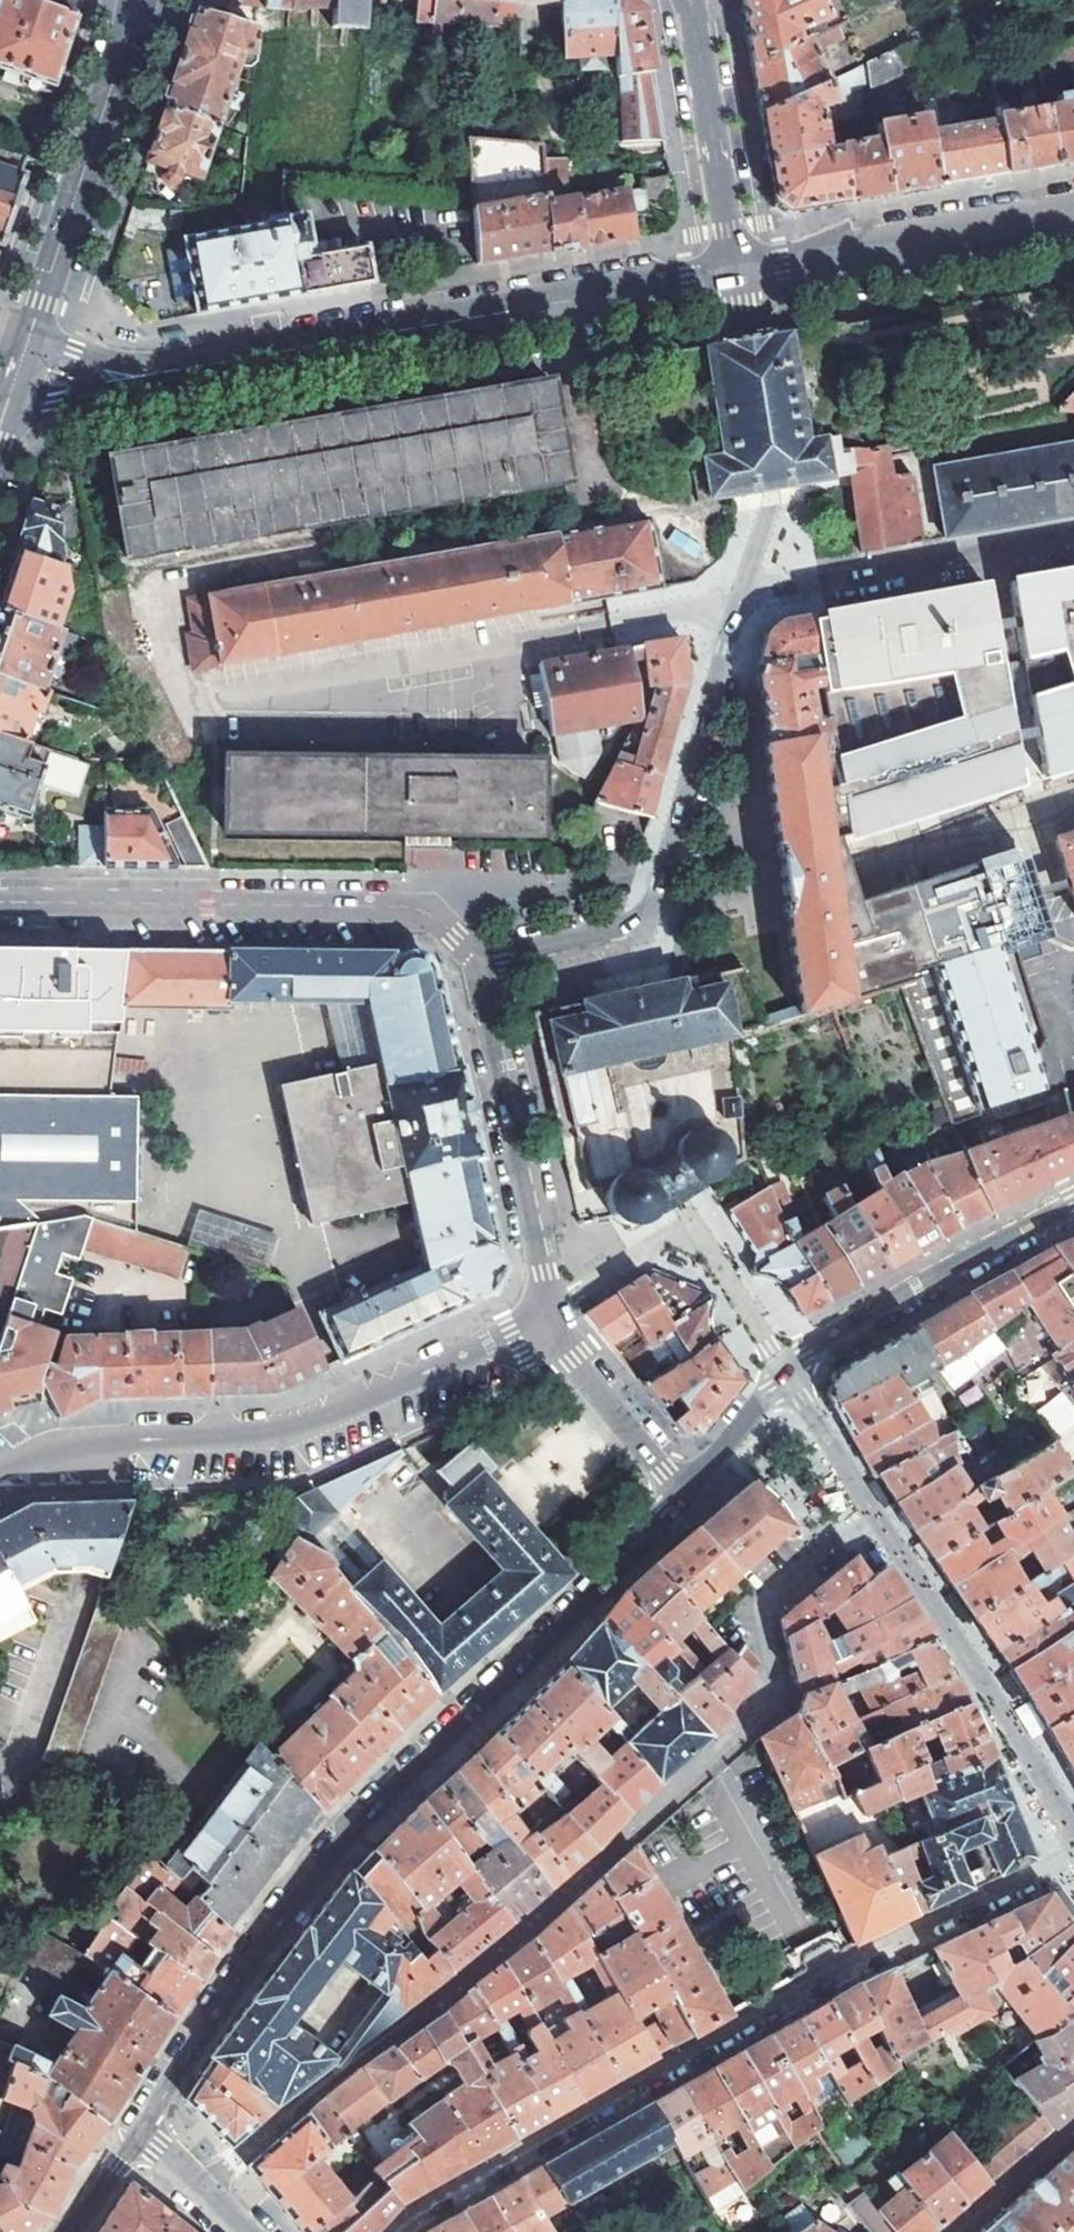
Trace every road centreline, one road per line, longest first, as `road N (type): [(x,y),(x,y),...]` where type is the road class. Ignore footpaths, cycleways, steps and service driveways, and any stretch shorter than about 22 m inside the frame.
road 1 (residential): [(142,2126),(327,1859),(683,1493)]
road 2 (residential): [(146,375),(736,272)]
road 3 (residential): [(553,1307),(512,1334),(304,1426),(34,1452),(0,1467)]
road 4 (residential): [(738,600),(652,904),(607,930),(473,959)]
road 5 (residential): [(473,959),(435,918),(405,907),(0,902)]
road 6 (residential): [(683,1493),(816,1343),(1073,1204)]
road 7 (tertiary): [(28,341),(141,0)]
road 8 (residential): [(473,959),(553,1307)]
road 9 (secondary): [(736,272),(1073,215)]
road 10 (residential): [(1073,542),(738,600)]
road 11 (secondary): [(690,9),(736,272)]
road 12 (residential): [(553,1307),(562,1345),(683,1493)]
road 13 (residential): [(142,2126),(249,2231)]
road 14 (residential): [(7,405),(146,375)]
road 15 (residential): [(66,2231),(142,2126)]
road 16 (residential): [(738,600),(611,620)]
road 17 (residential): [(146,375),(28,341)]

